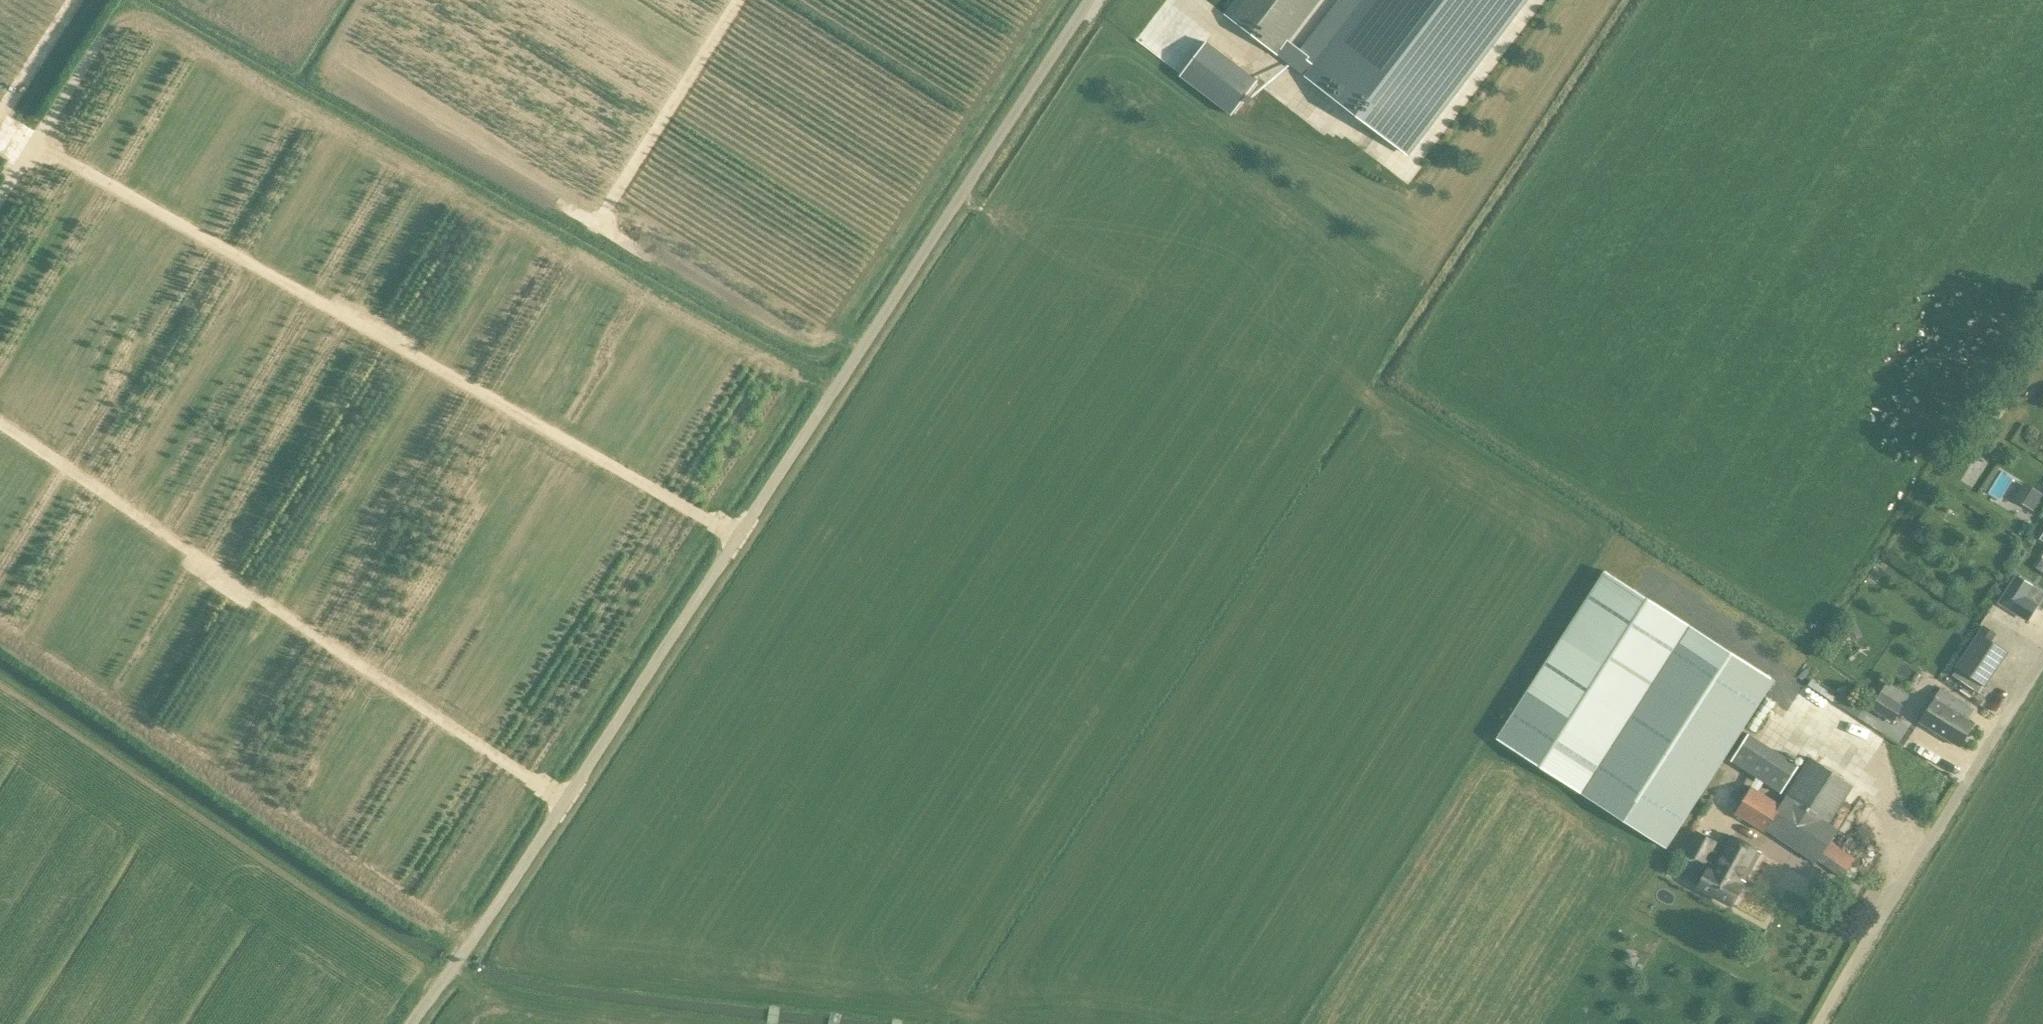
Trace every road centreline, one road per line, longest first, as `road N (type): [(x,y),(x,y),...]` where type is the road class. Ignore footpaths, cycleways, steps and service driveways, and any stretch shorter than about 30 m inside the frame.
road 1 (unclassified): [(408,1023),(1090,0)]
road 2 (residential): [(1820,1023),(2042,658)]

